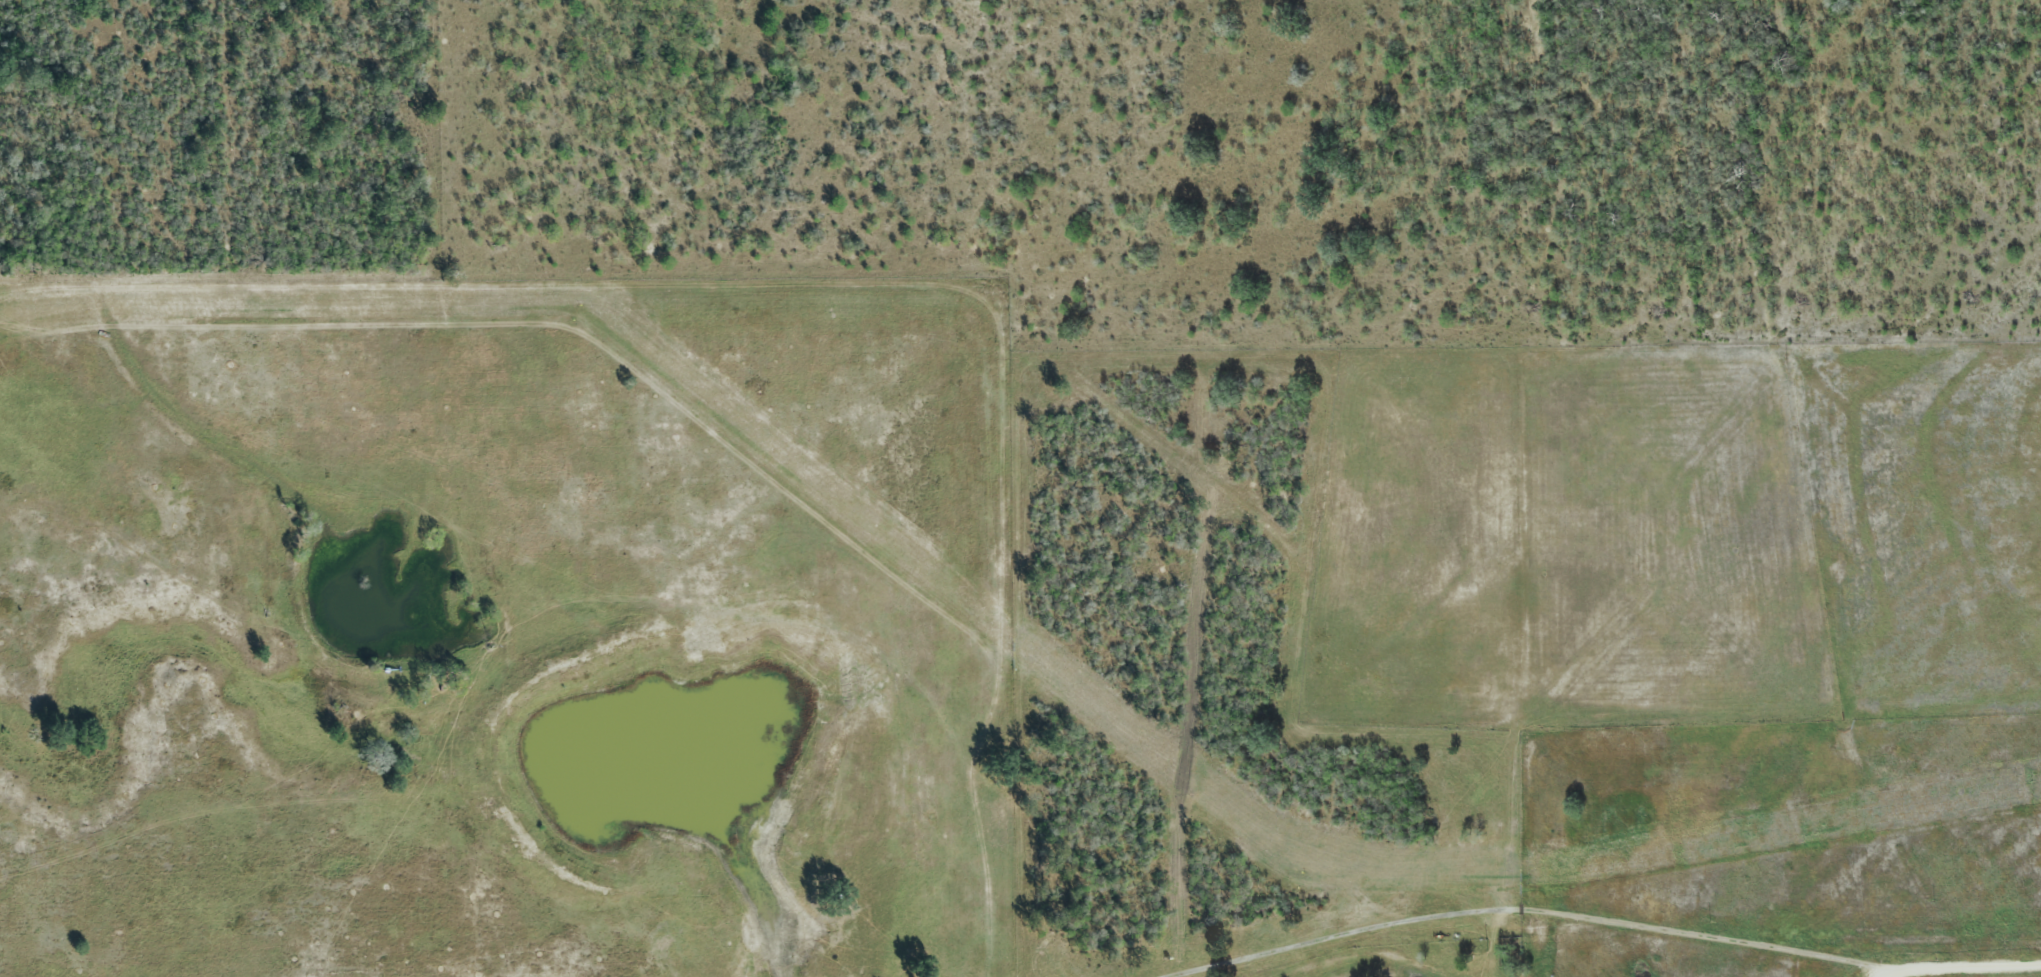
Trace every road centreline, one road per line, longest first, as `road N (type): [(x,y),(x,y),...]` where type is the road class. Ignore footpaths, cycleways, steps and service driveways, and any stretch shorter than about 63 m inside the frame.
road 1 (residential): [(1878,976),(1881,966),(2040,966)]

